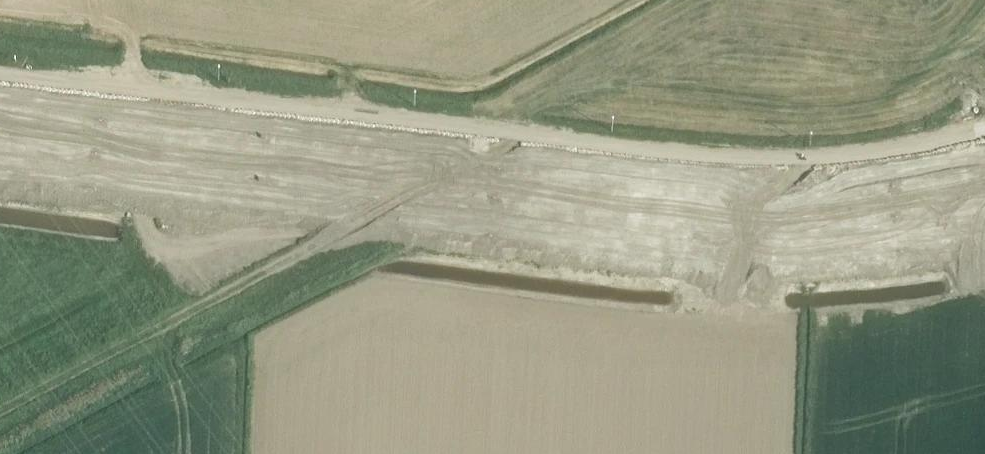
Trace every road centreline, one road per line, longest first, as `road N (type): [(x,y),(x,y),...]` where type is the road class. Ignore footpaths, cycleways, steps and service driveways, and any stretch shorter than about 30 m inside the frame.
road 1 (unclassified): [(0,180),(691,268),(811,267),(984,249)]
road 2 (unclassified): [(984,144),(743,165),(0,80)]
road 3 (tertiary): [(984,195),(819,215),(700,214),(0,135)]

